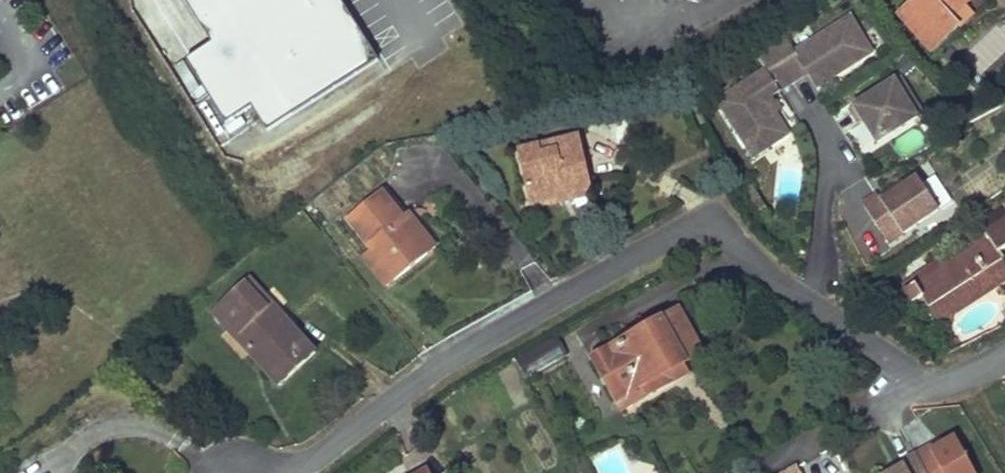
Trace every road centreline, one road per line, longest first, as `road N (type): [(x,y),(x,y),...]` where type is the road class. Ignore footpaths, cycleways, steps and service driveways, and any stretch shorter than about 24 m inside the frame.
road 1 (residential): [(706,218),(446,362),(307,463),(273,472)]
road 2 (residential): [(817,304),(896,375),(923,385),(947,384),(1004,354)]
road 3 (residential): [(817,304),(830,143),(815,117)]
road 4 (residential): [(706,218),(725,222),(761,268),(817,304)]

